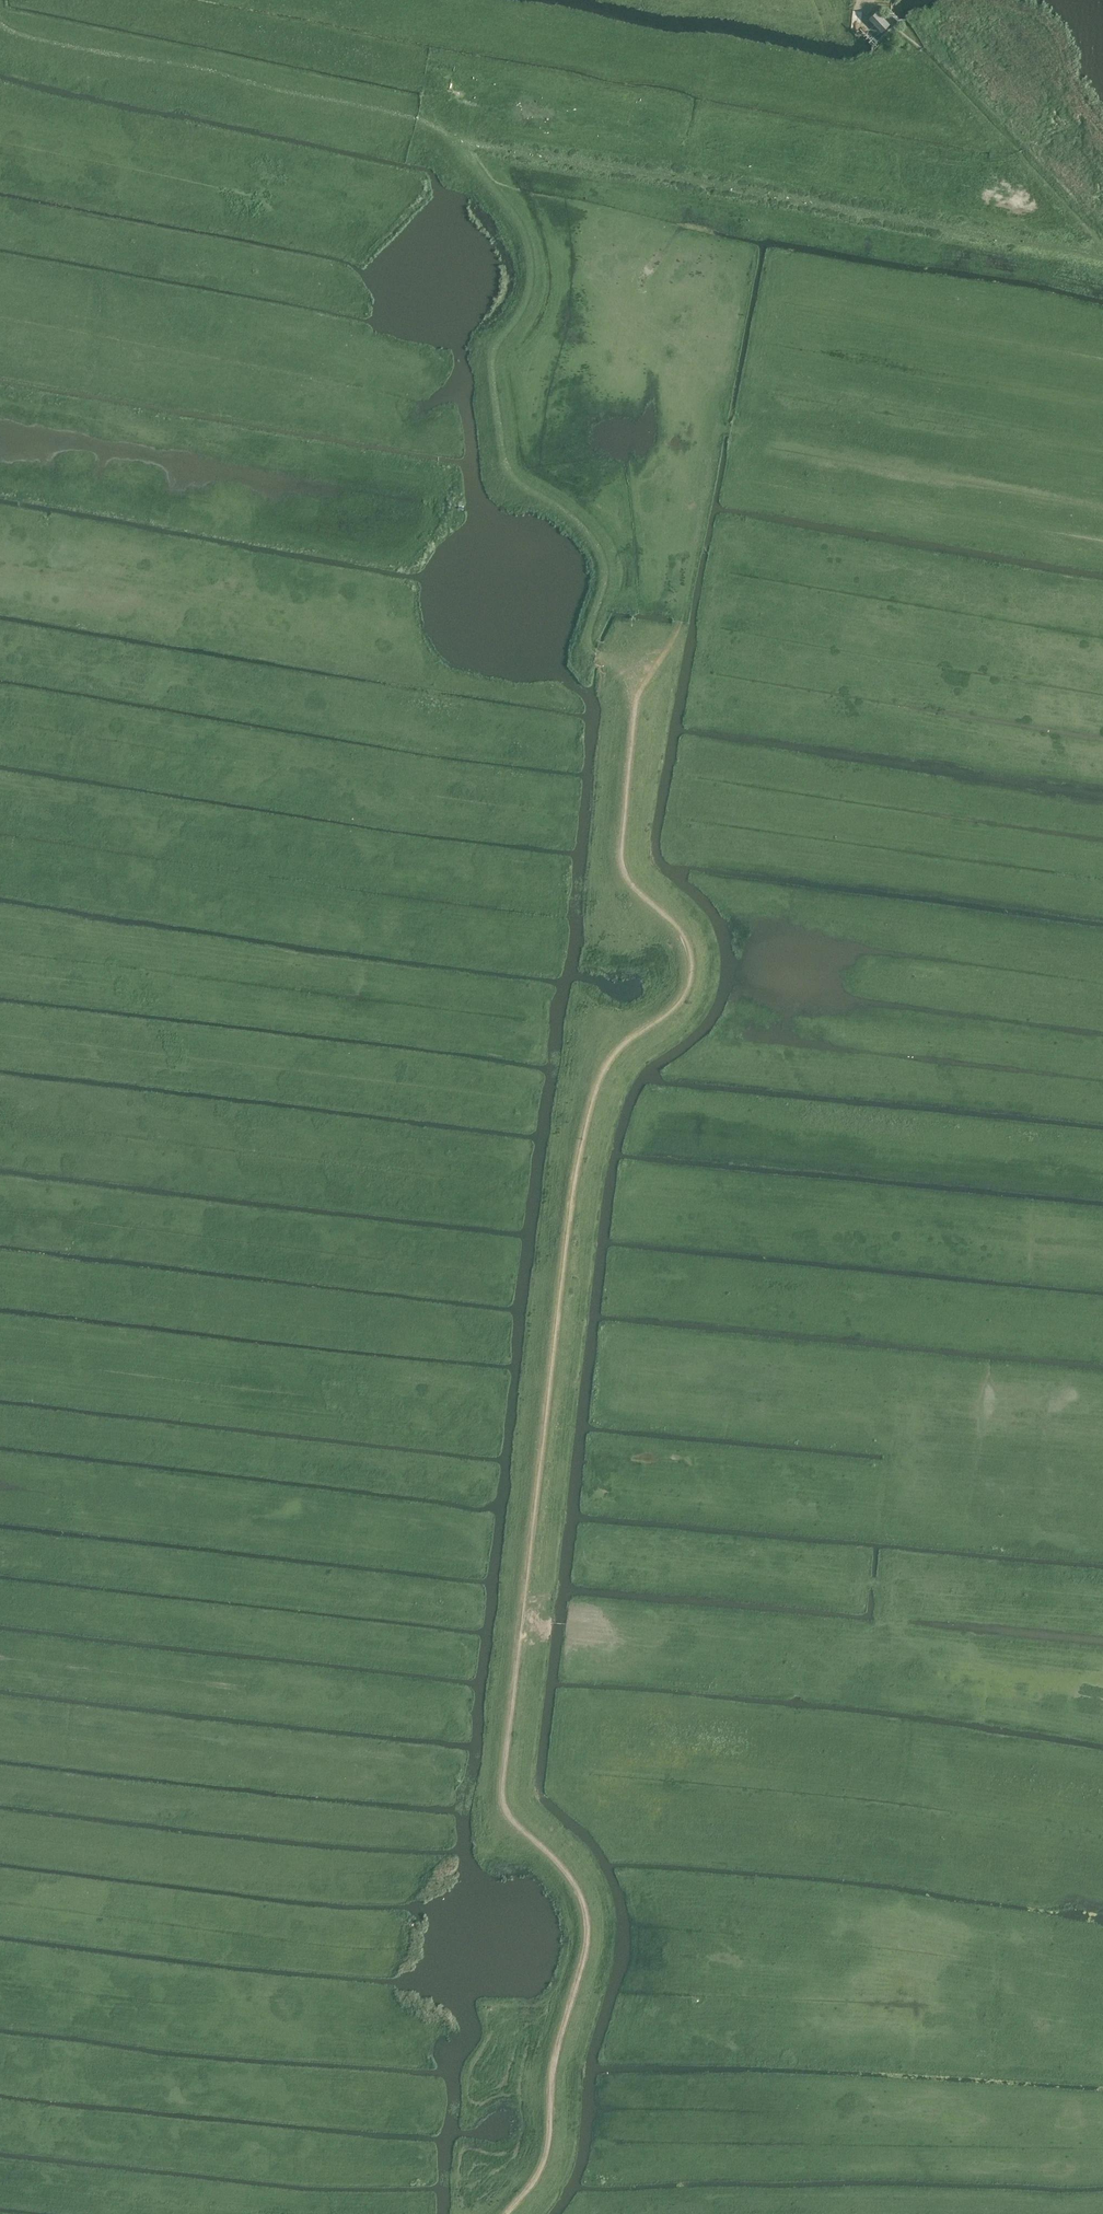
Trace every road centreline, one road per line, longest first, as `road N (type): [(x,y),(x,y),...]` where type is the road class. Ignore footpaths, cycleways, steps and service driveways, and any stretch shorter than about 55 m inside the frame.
road 1 (track): [(468,144),(430,126),(0,27)]
road 2 (track): [(875,5),(1102,254)]

